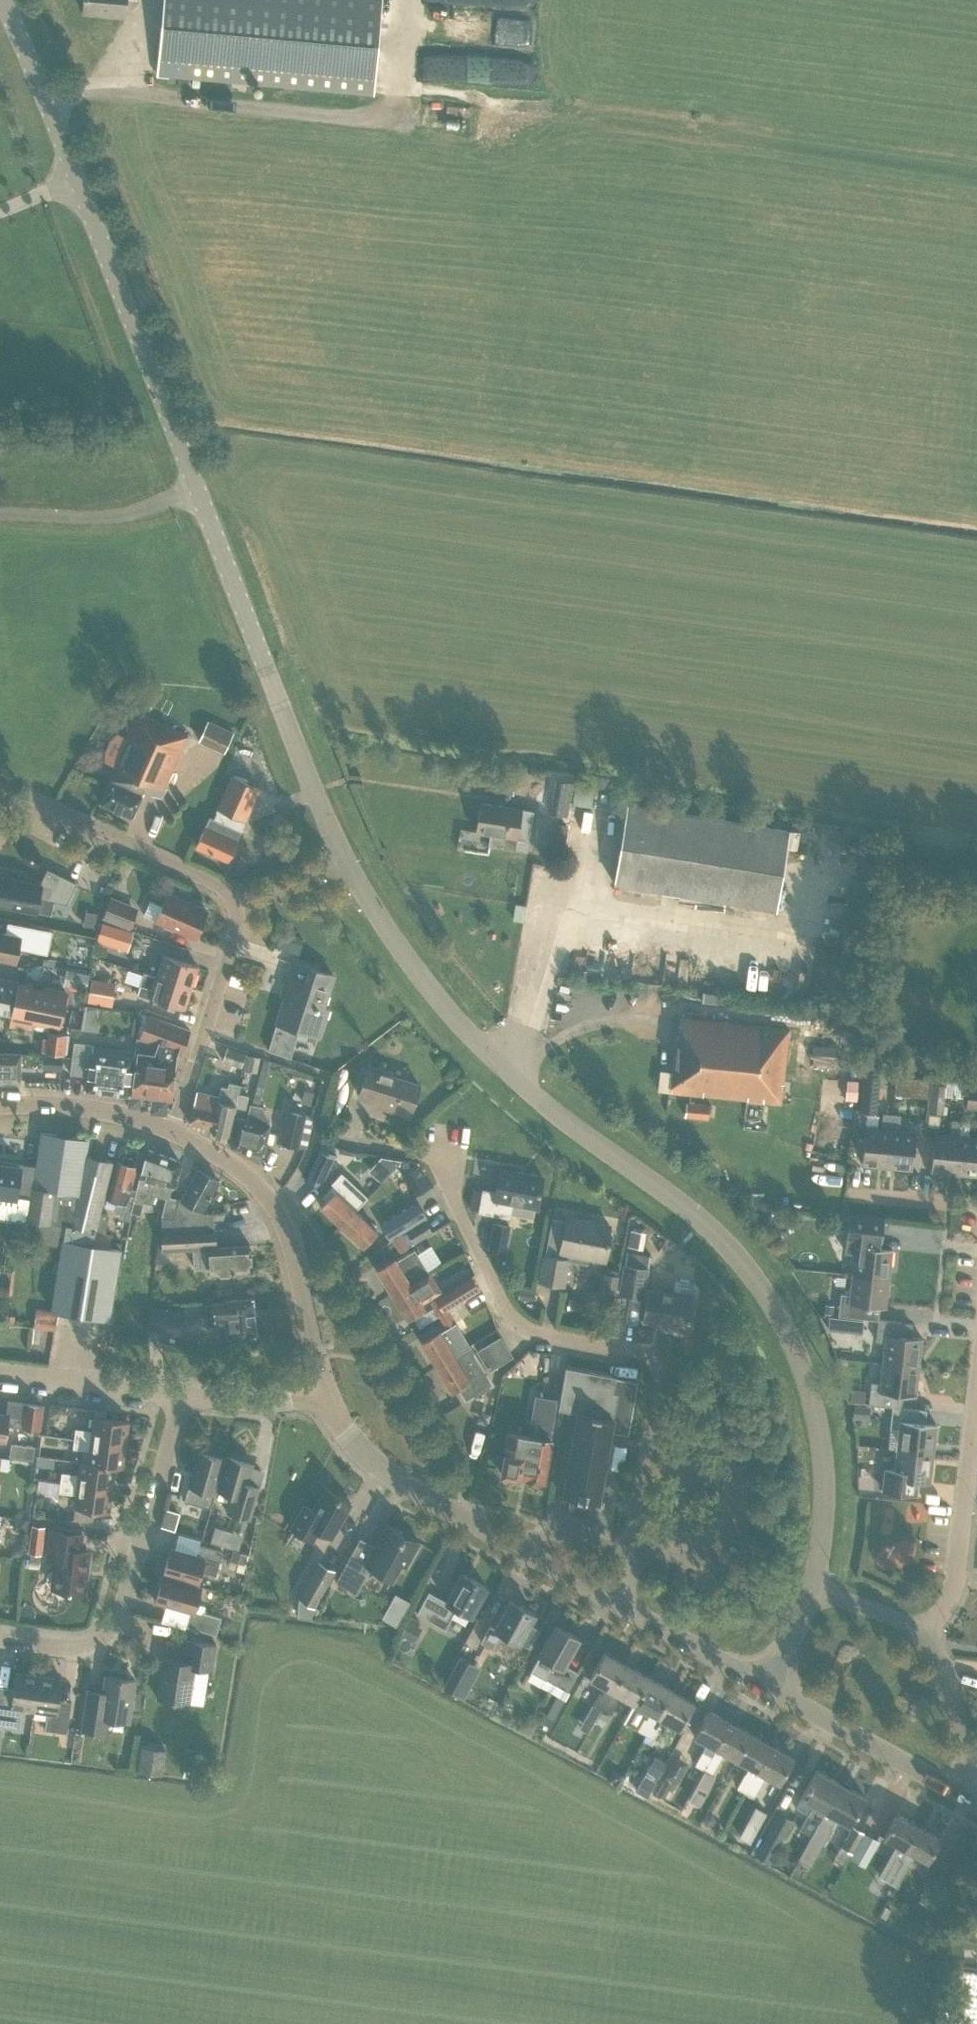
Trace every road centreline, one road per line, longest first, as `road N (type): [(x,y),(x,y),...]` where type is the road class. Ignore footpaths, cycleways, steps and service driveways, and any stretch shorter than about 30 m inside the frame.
road 1 (tertiary): [(346,859),(2,0)]
road 2 (tertiary): [(810,1588),(823,1520),(824,1458),(786,1324),(714,1233),(548,1108),(473,1039),(399,946),(346,859)]
road 3 (residential): [(451,1131),(445,1171),(512,1318),(547,1335),(644,1352),(660,1368),(612,1598)]
road 4 (residential): [(184,1394),(121,1613),(107,1635),(63,1647),(0,1638)]
road 5 (residential): [(612,1598),(397,1481),(342,1428),(324,1392)]
road 6 (residential): [(324,1392),(294,1244),(269,1195),(233,1160),(173,1133)]
road 7 (residential): [(0,807),(36,800),(216,883),(236,908)]
road 8 (unclassified): [(922,1637),(956,1587),(976,1395)]
road 9 (residential): [(173,1133),(236,934),(236,908)]
road 10 (tertiary): [(959,1794),(764,1685)]
road 11 (residential): [(184,1394),(0,1371)]
road 12 (residential): [(0,1105),(93,1109),(173,1133)]
road 13 (residential): [(764,1685),(612,1598)]
road 14 (unclassified): [(959,1794),(965,1775),(952,1707),(922,1637)]
road 15 (residential): [(324,1392),(269,1402),(184,1394)]
road 16 (unclassified): [(922,1637),(884,1613),(810,1588)]
road 17 (residential): [(236,908),(346,859)]

